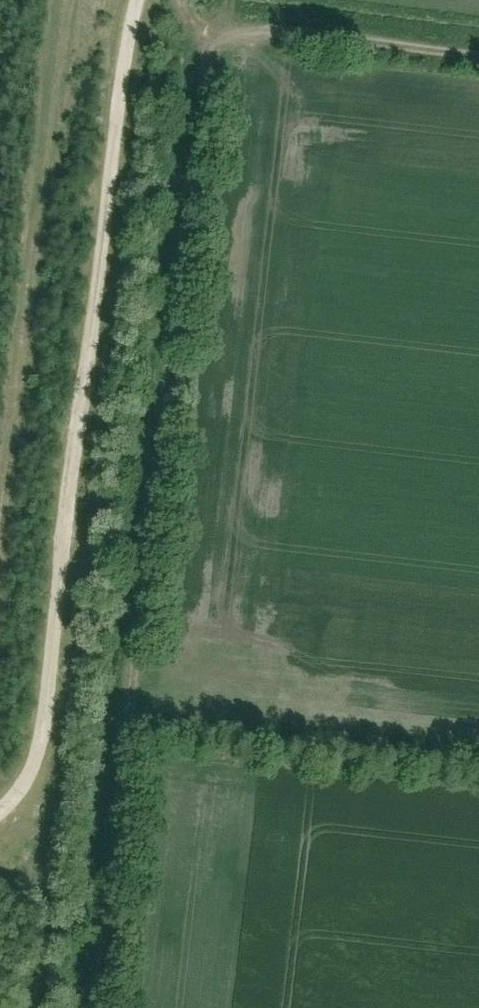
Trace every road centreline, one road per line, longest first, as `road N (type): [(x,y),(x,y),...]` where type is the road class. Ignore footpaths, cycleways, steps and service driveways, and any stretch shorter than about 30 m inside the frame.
road 1 (track): [(182,0),(206,54),(95,1007)]
road 2 (track): [(135,0),(37,756),(29,787),(0,820)]
road 3 (track): [(60,0),(0,496)]

